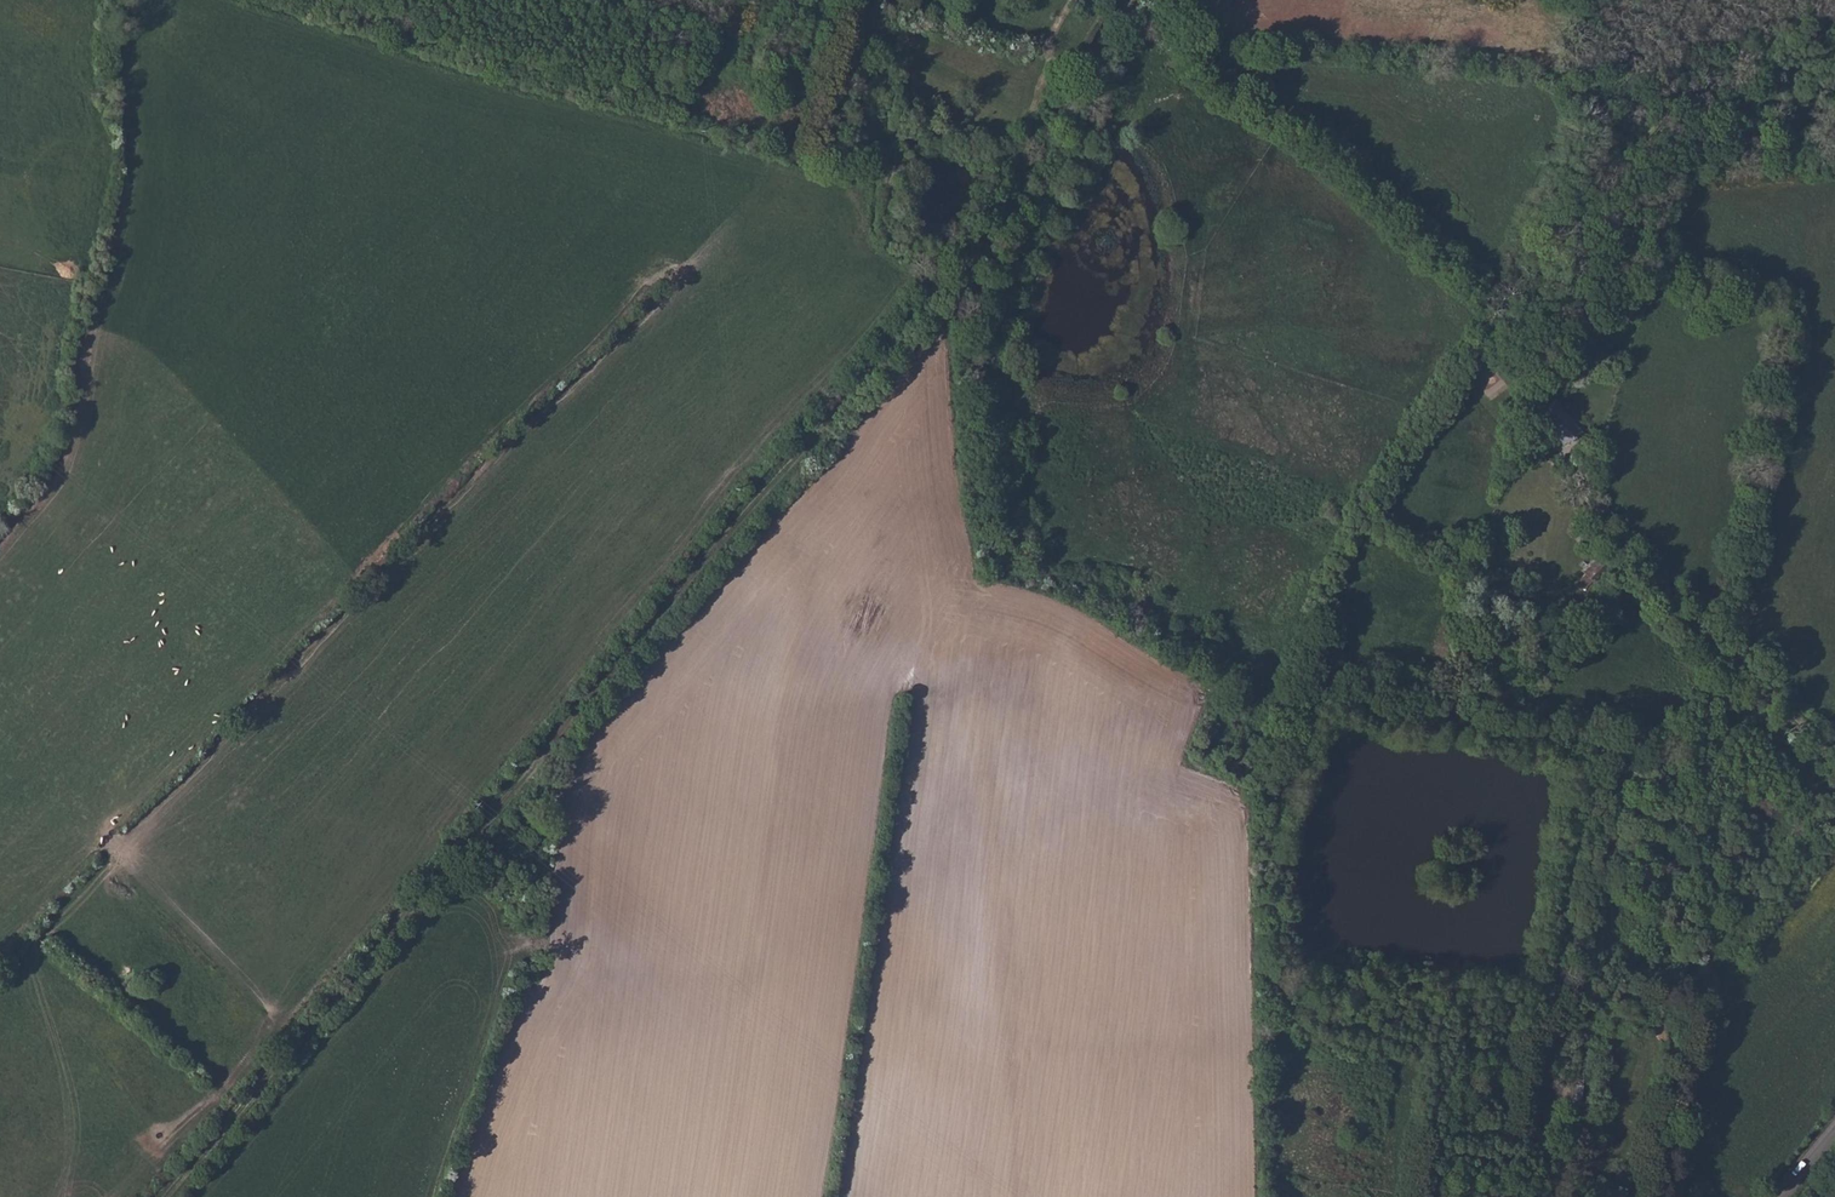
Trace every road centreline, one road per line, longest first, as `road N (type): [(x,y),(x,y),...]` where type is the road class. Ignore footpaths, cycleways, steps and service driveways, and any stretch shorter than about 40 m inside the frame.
road 1 (track): [(176,1196),(428,886),(990,238),(1128,0)]

